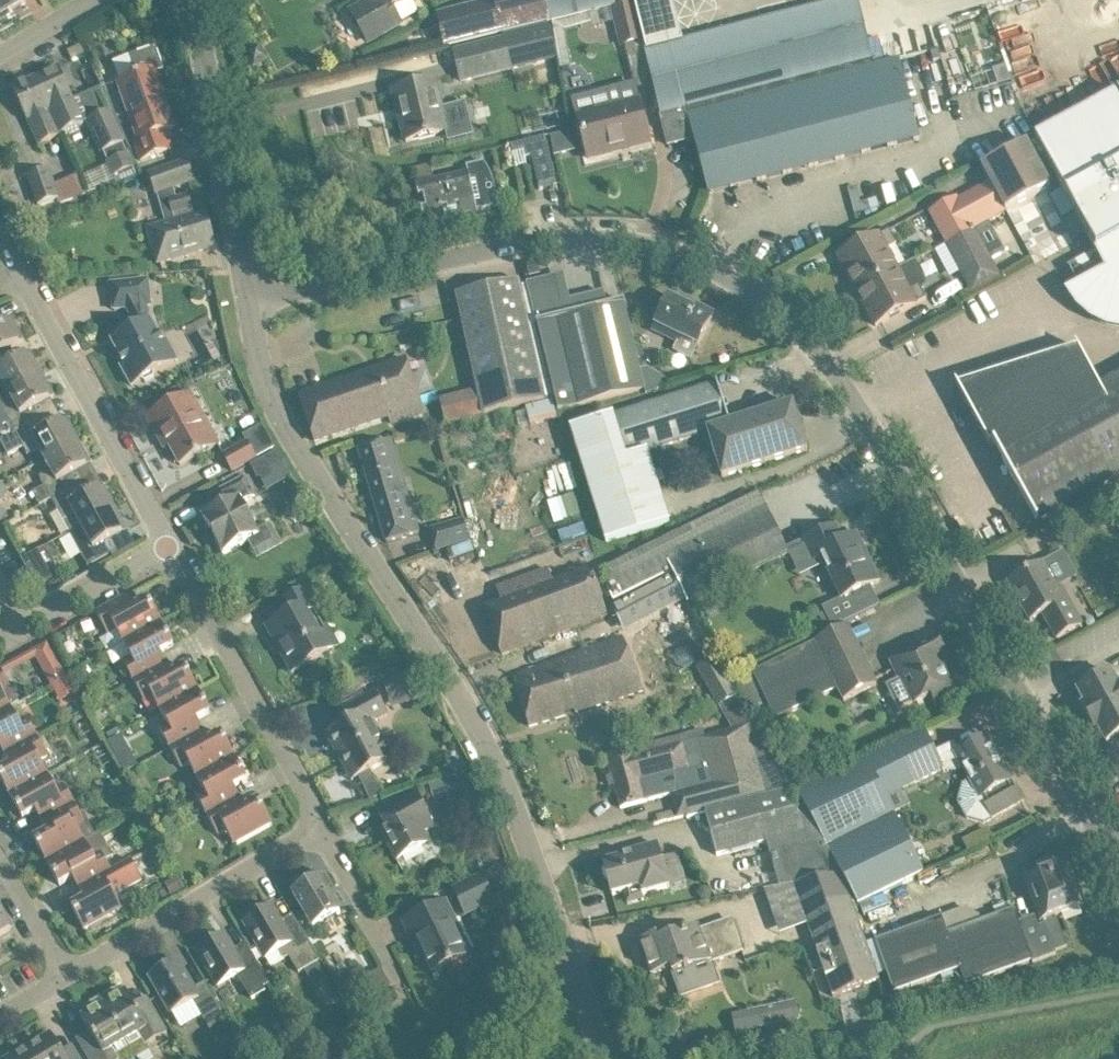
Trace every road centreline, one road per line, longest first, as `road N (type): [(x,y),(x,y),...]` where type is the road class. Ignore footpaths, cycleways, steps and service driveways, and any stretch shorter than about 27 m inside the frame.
road 1 (unclassified): [(1118,842),(893,435),(844,372),(779,309),(714,268),(644,244),(570,239),(249,310)]
road 2 (residential): [(607,1058),(465,695),(292,442),(262,374),(249,310)]
road 3 (residential): [(321,826),(169,546)]
road 4 (residential): [(249,310),(180,0)]
road 5 (residential): [(169,546),(17,275)]
road 6 (residential): [(68,976),(321,826)]
road 7 (residential): [(0,645),(169,546)]
road 8 (residential): [(395,982),(321,826)]
road 9 (residential): [(68,976),(0,856)]

